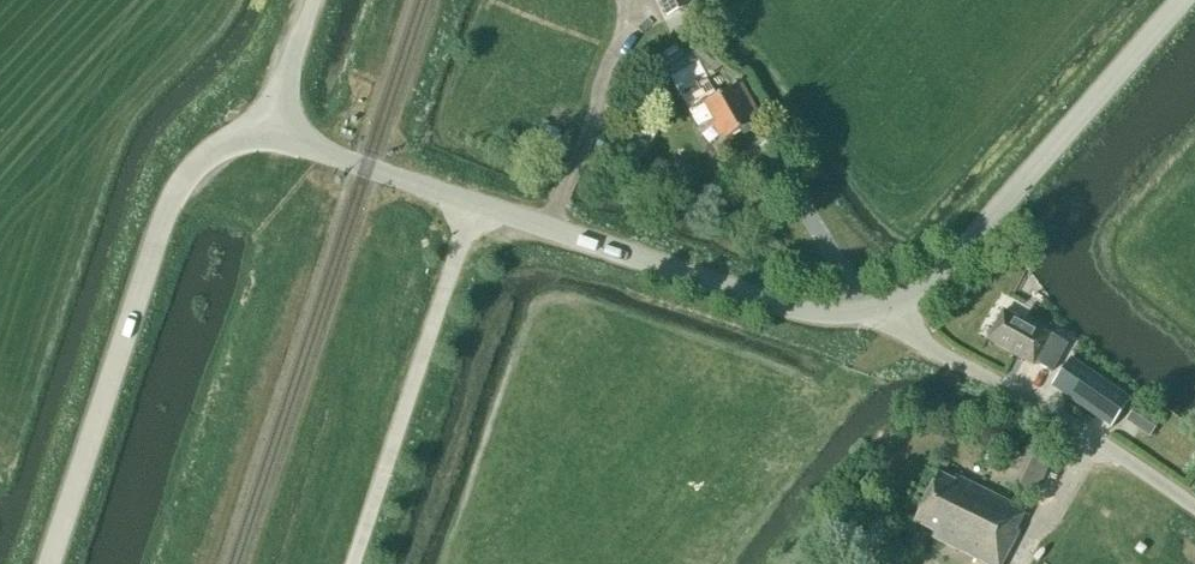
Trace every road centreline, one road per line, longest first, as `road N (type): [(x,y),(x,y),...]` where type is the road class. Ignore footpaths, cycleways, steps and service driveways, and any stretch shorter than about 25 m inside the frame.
road 1 (tertiary): [(886,306),(850,316),(779,306),(273,139)]
road 2 (tertiary): [(52,563),(173,200),(220,151),(273,139)]
road 3 (tertiary): [(886,306),(939,279),(1183,0)]
road 4 (unclassified): [(1194,513),(1065,420),(930,351),(886,306)]
road 5 (tertiary): [(273,139),(314,0)]

